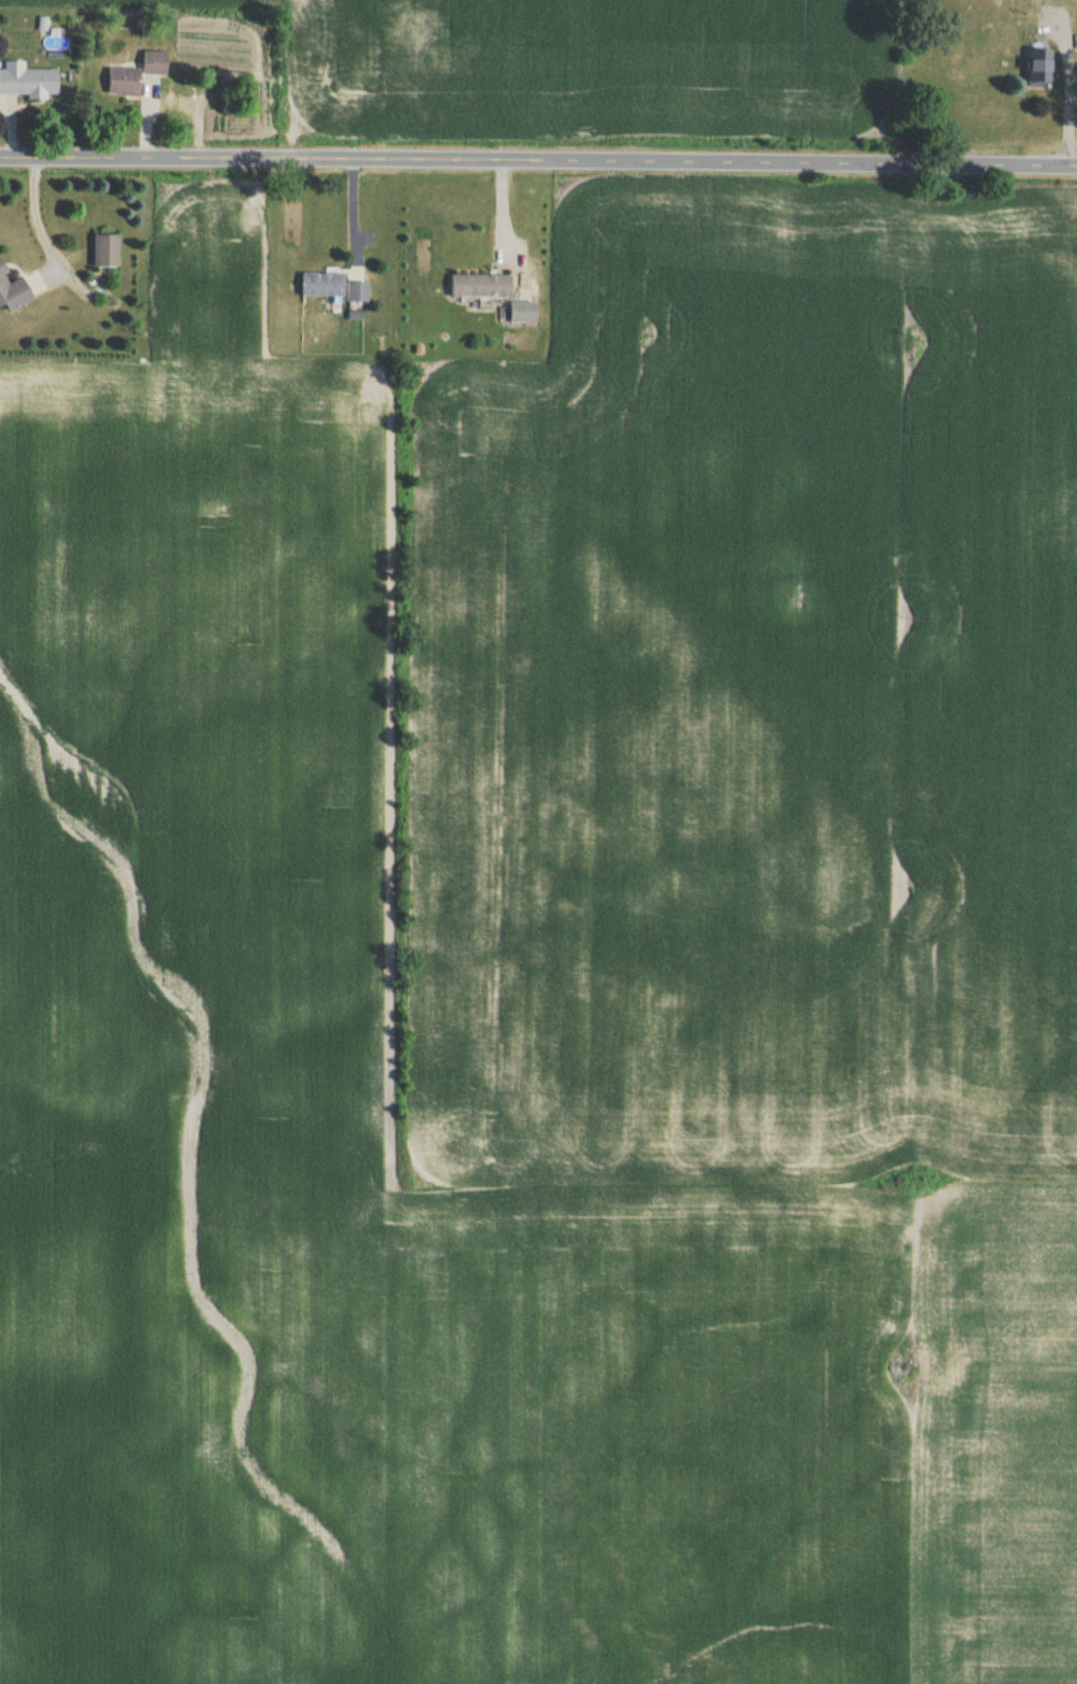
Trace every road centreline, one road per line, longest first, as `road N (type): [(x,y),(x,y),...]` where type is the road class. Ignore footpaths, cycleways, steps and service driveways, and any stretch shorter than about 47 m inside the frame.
road 1 (tertiary): [(1076,174),(0,163)]

